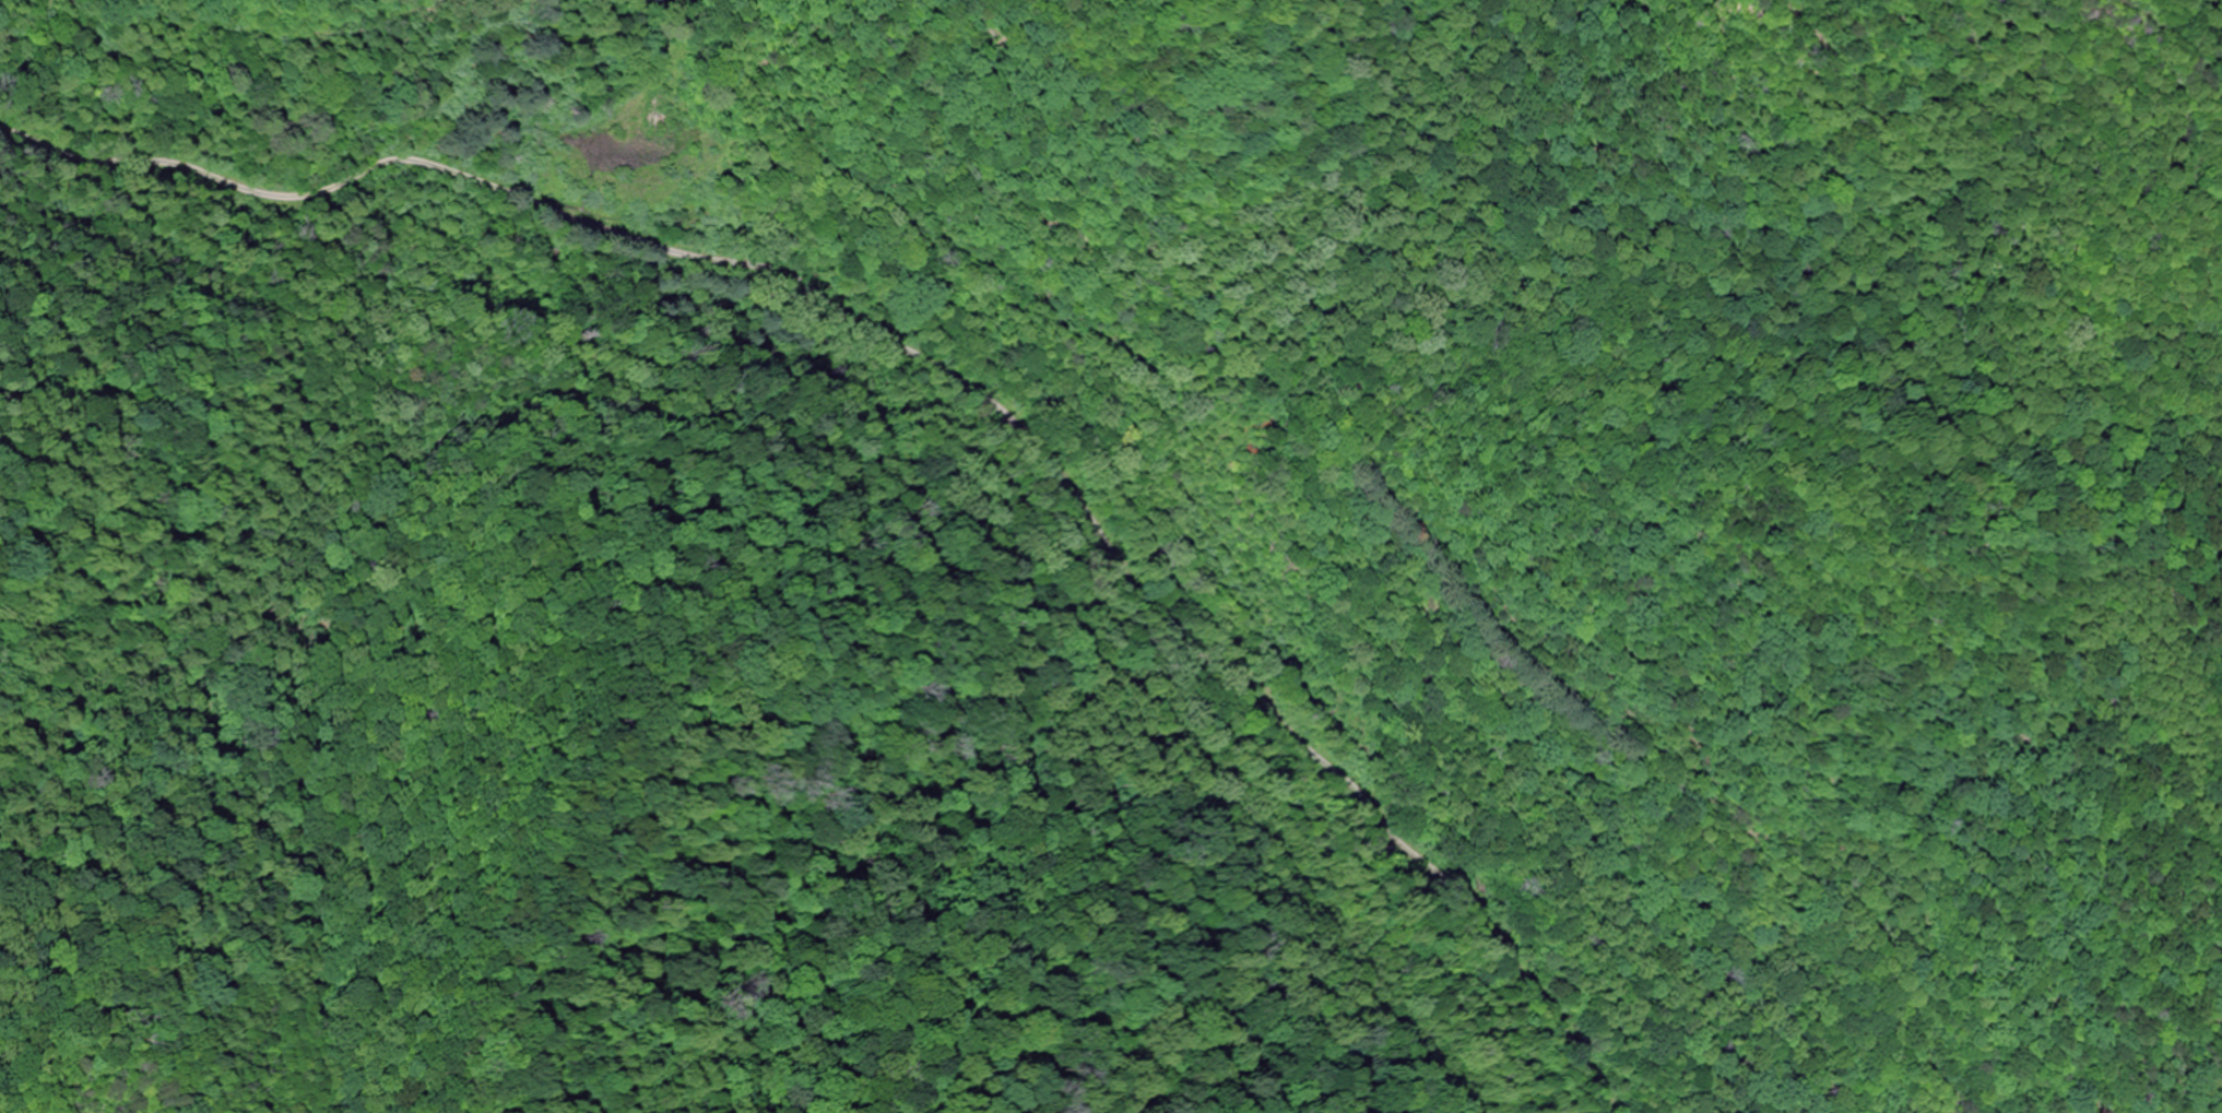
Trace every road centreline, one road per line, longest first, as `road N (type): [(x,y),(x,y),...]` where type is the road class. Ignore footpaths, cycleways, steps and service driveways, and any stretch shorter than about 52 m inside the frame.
road 1 (track): [(0,128),(59,150),(187,164),(286,200),(326,194),(410,163),(456,166),(676,253),(779,270),(948,369),(1000,410),(1075,496),(1153,618),(1242,682),(1368,798)]
road 2 (track): [(1368,798),(1536,990),(1611,1112)]

